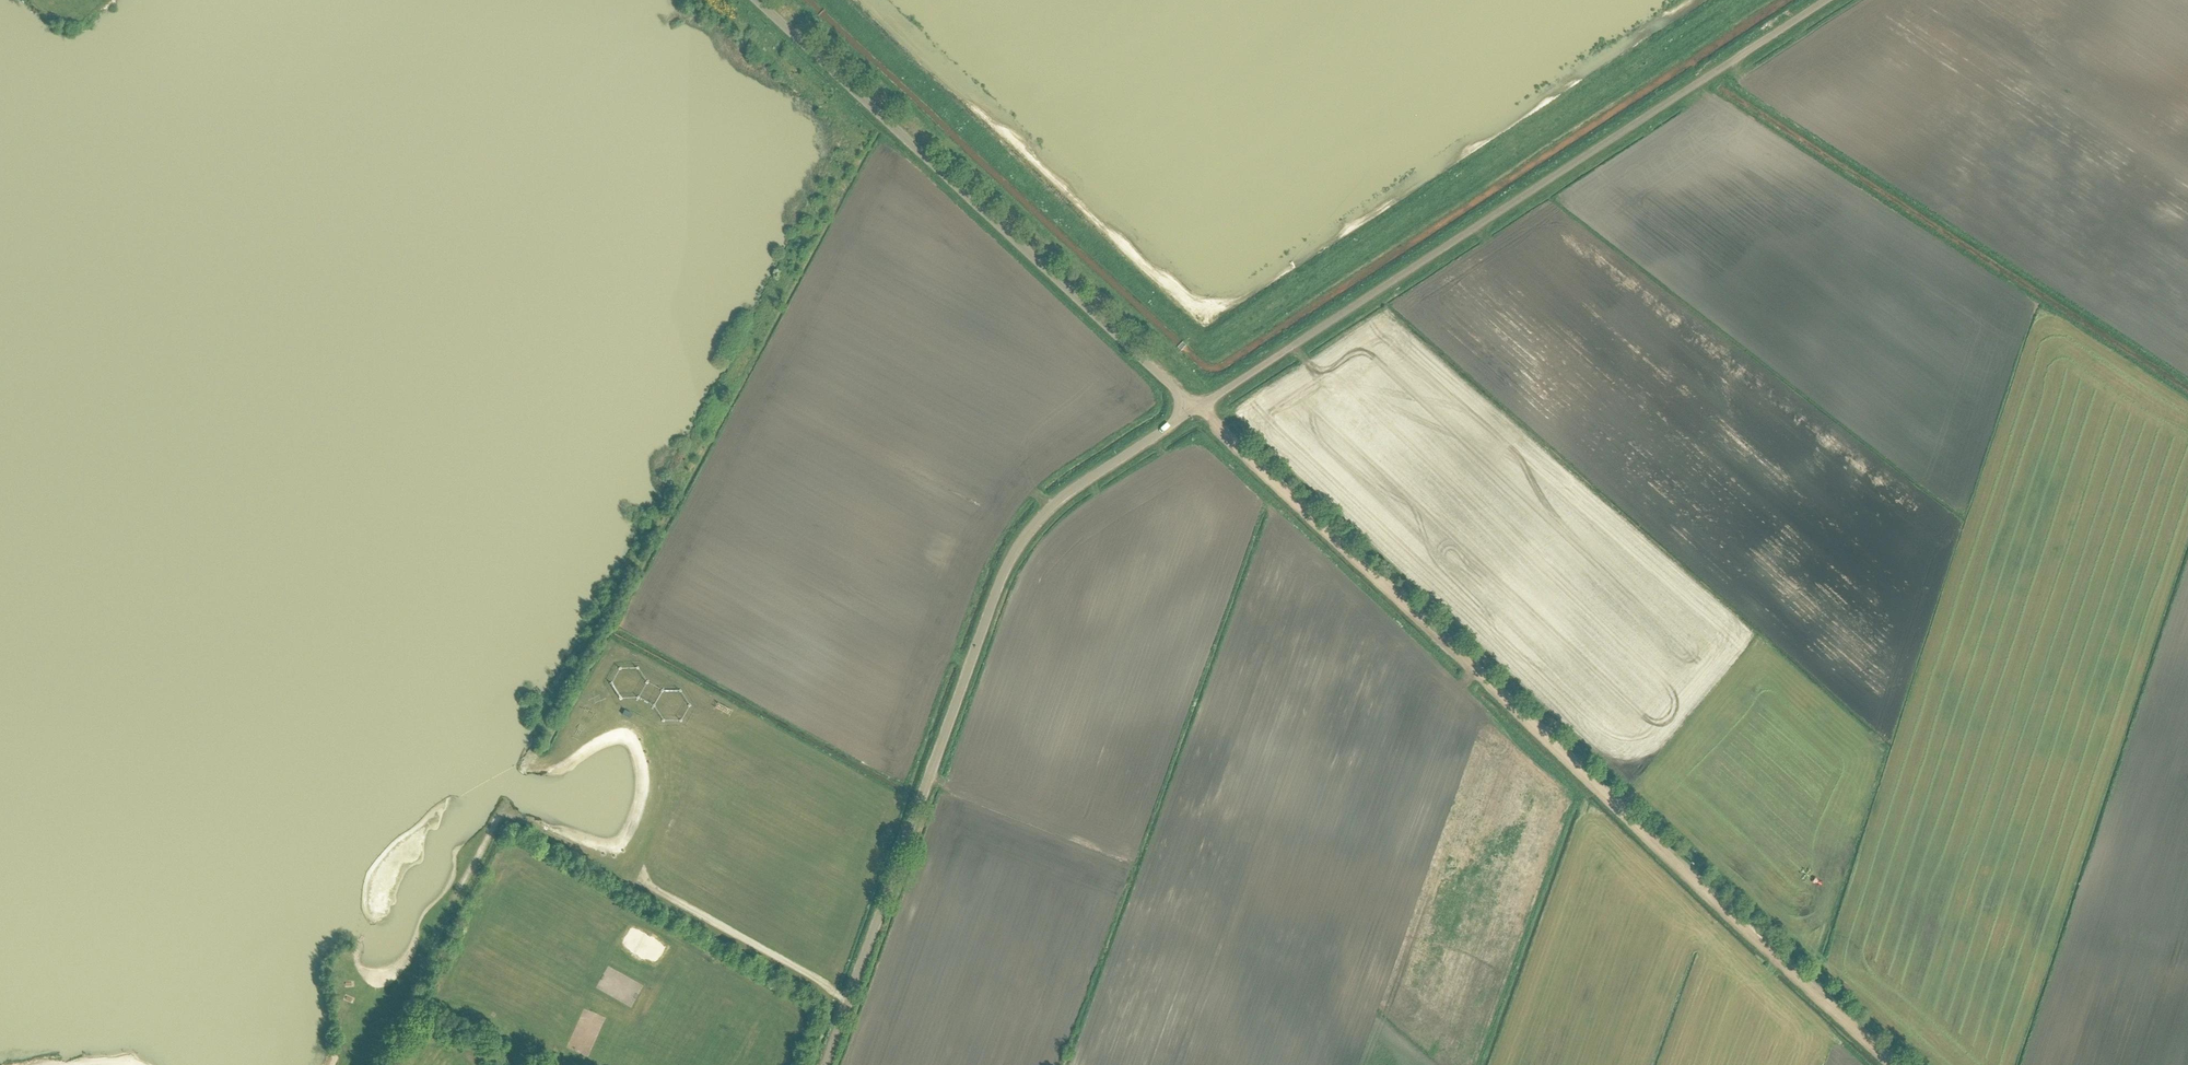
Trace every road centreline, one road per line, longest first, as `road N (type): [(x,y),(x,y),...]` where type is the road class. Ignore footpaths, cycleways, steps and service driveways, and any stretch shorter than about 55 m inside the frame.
road 1 (track): [(1195,408),(1896,1064)]
road 2 (unclassified): [(823,1064),(1018,546),(1053,504),(1195,408)]
road 3 (tertiary): [(1195,408),(1824,0)]
road 4 (unclassified): [(1195,408),(756,0)]
road 5 (track): [(636,877),(847,999)]

